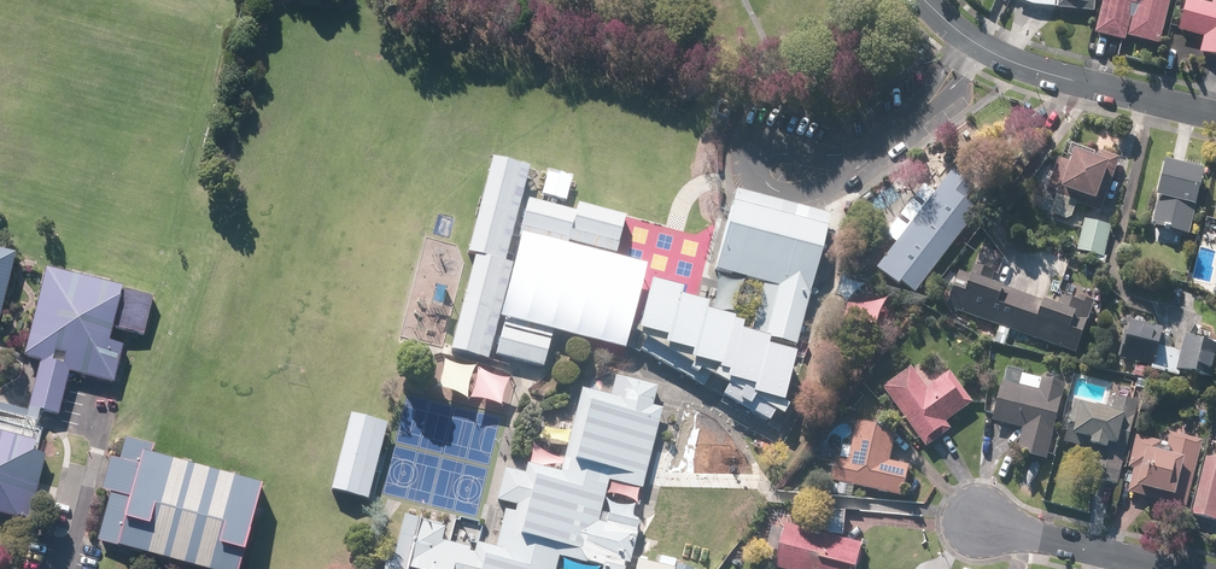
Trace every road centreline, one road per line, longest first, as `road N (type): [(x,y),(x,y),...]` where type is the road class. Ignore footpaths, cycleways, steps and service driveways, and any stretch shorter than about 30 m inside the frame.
road 1 (residential): [(924,0),(956,30),(1028,68),(1215,114)]
road 2 (residential): [(1171,568),(976,521)]

